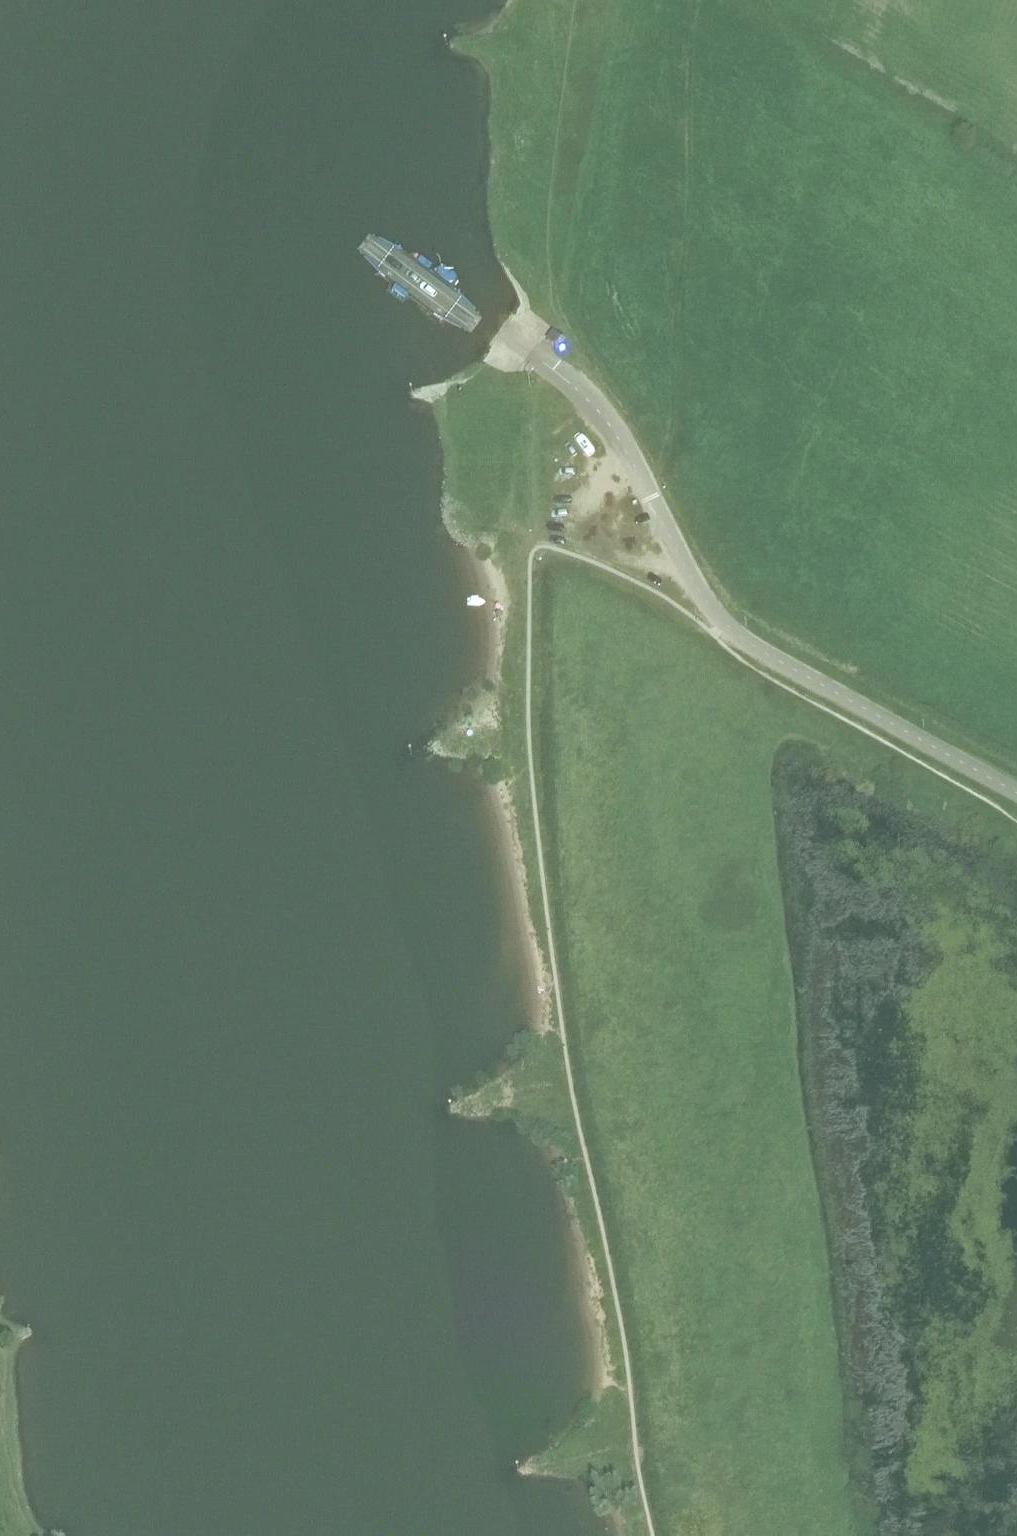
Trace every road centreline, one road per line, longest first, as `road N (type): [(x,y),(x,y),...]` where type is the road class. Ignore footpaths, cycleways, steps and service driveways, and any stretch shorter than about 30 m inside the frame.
road 1 (tertiary): [(1016,790),(730,629),(695,588),(591,398),(495,338)]

